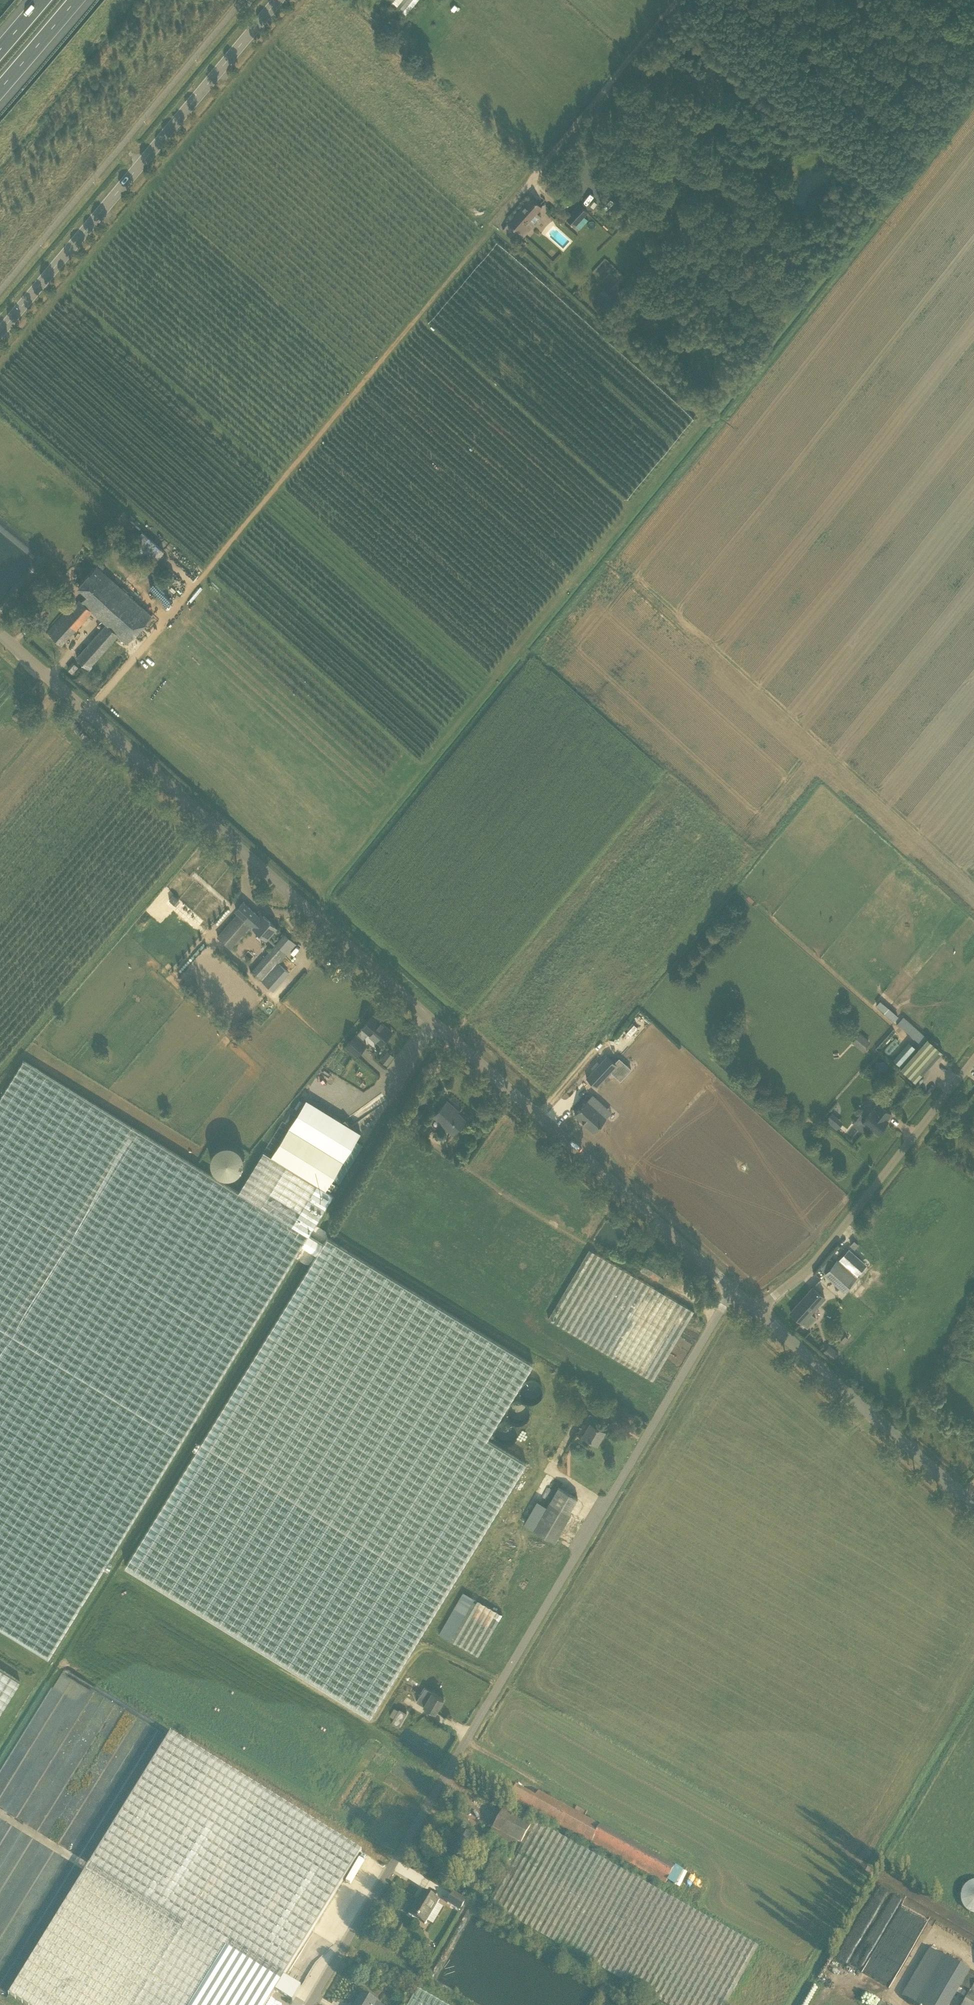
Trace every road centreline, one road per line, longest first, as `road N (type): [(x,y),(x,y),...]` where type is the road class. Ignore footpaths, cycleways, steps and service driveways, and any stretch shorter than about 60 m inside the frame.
road 1 (unclassified): [(735,1291),(520,1094),(441,1032),(305,898),(86,711)]
road 2 (unclassified): [(318,2004),(735,1291)]
road 3 (unclassified): [(86,711),(538,180)]
road 4 (tertiary): [(0,331),(278,0)]
road 5 (unclassified): [(759,1312),(808,1270),(973,1066)]
road 6 (unclassified): [(973,1505),(759,1312)]
road 7 (track): [(685,0),(538,180)]

